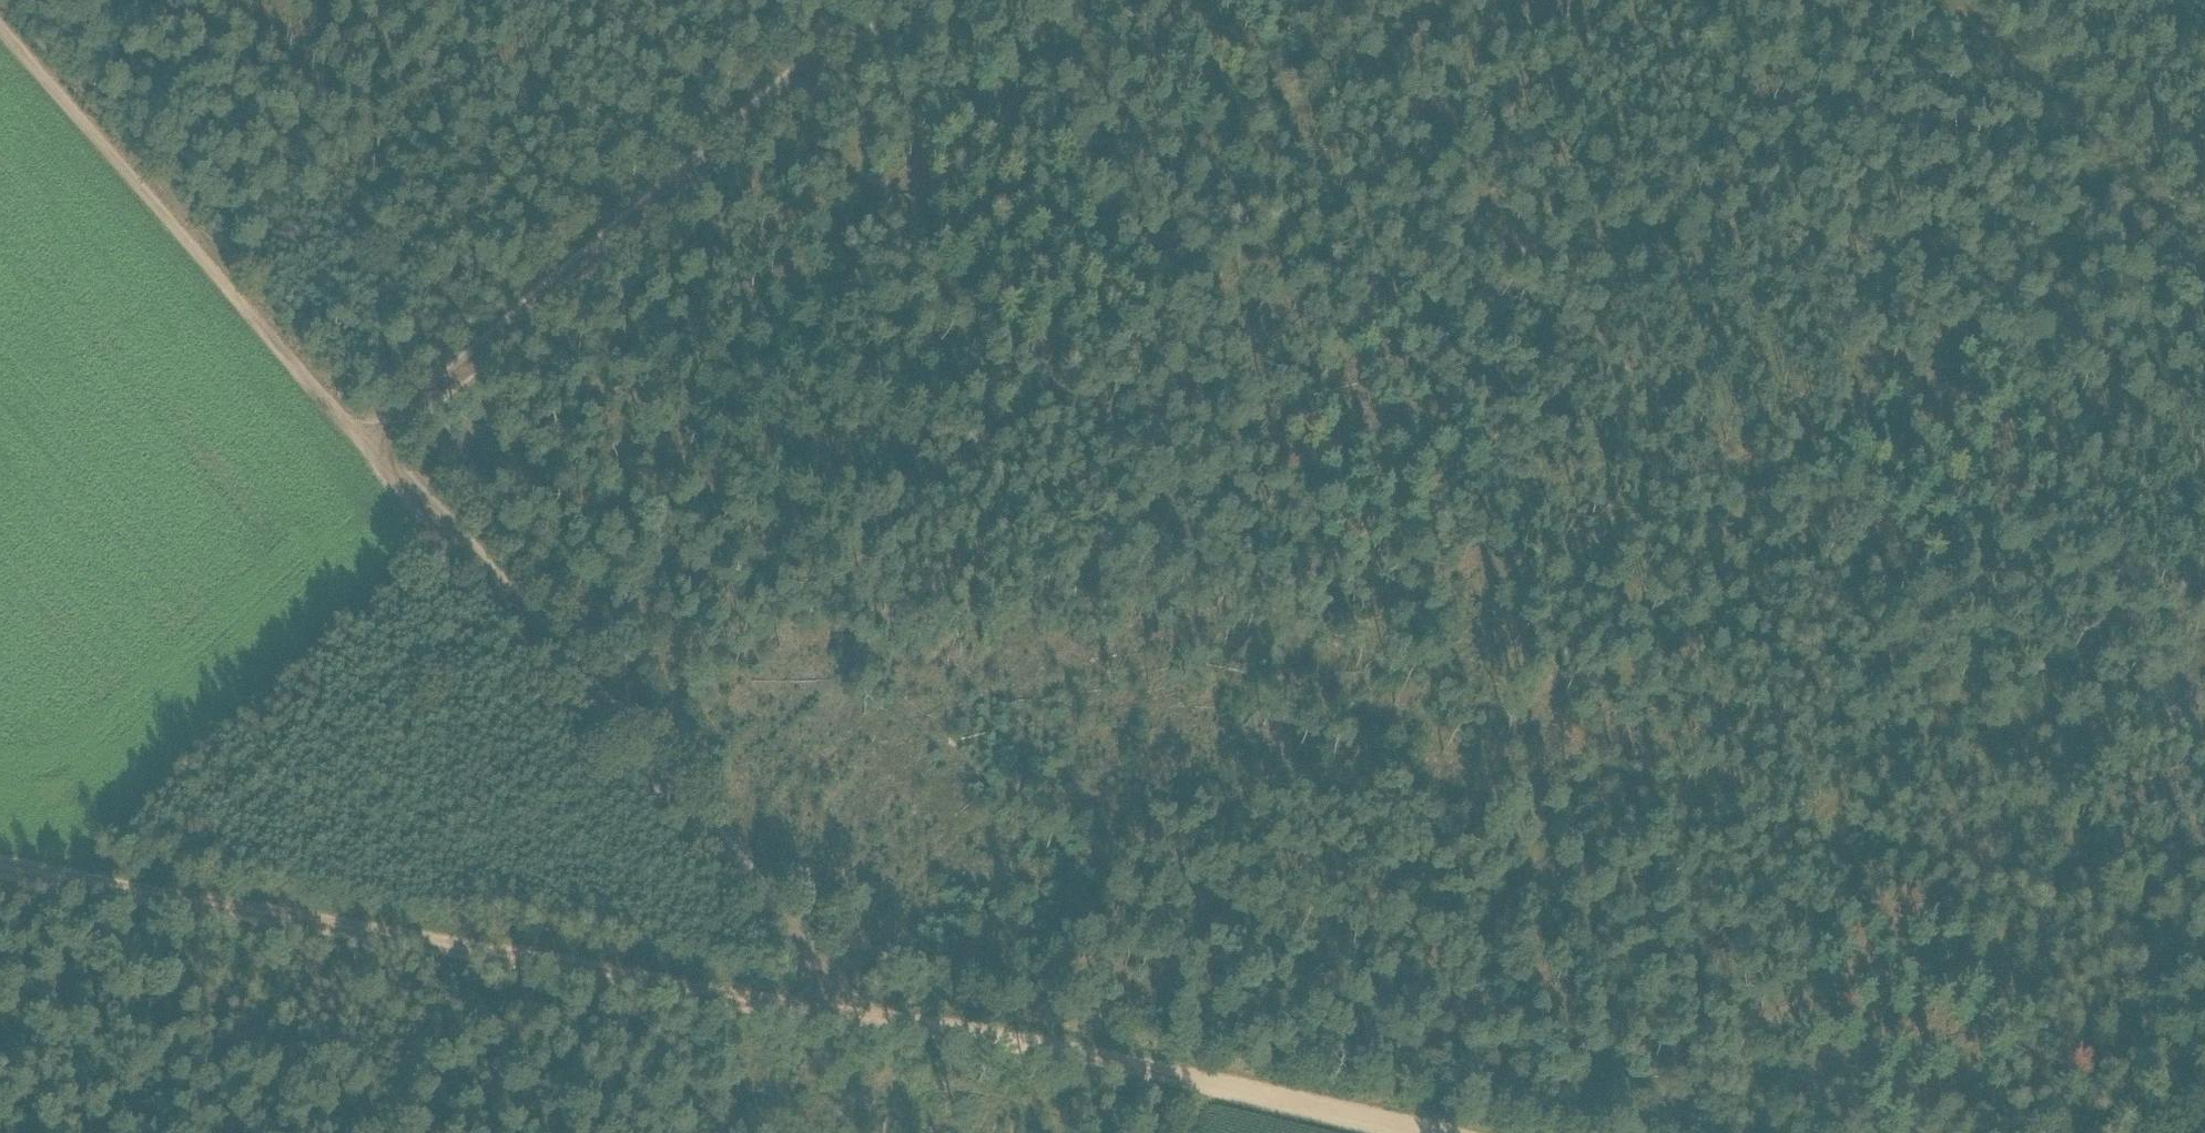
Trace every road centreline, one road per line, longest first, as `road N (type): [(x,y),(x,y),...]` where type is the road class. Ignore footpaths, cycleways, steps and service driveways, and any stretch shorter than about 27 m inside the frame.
road 1 (track): [(0,17),(822,962),(848,1016)]
road 2 (track): [(0,866),(848,1016)]
road 3 (track): [(886,0),(375,447)]
road 4 (track): [(848,1016),(1414,1132)]
road 5 (track): [(175,897),(0,1036)]

